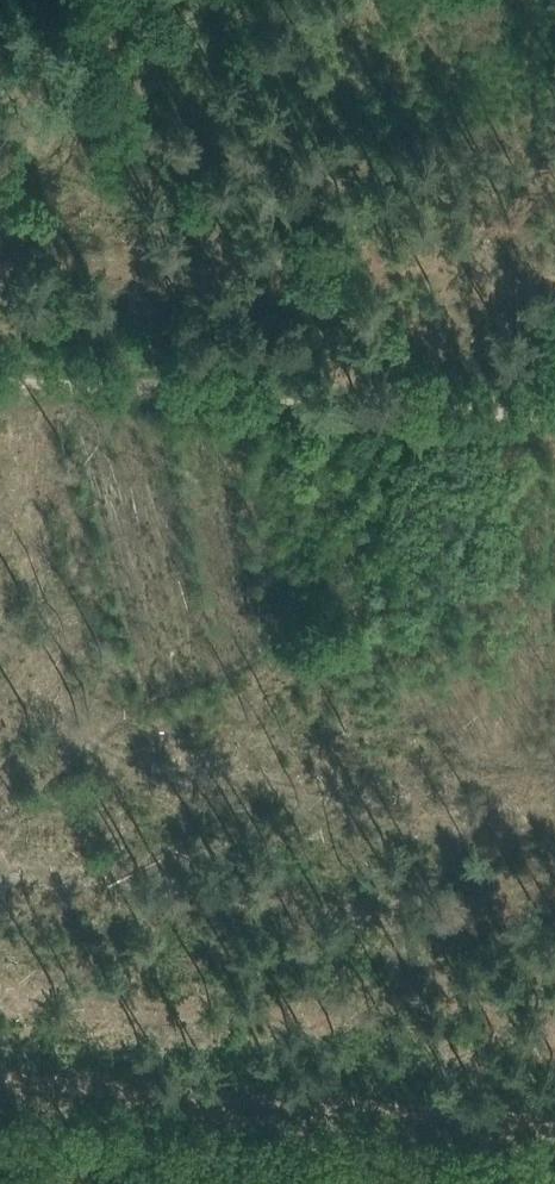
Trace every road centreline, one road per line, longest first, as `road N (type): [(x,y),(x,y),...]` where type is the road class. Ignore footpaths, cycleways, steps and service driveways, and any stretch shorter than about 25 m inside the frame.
road 1 (secondary): [(554,1179),(0,1134)]
road 2 (track): [(0,383),(441,396)]

